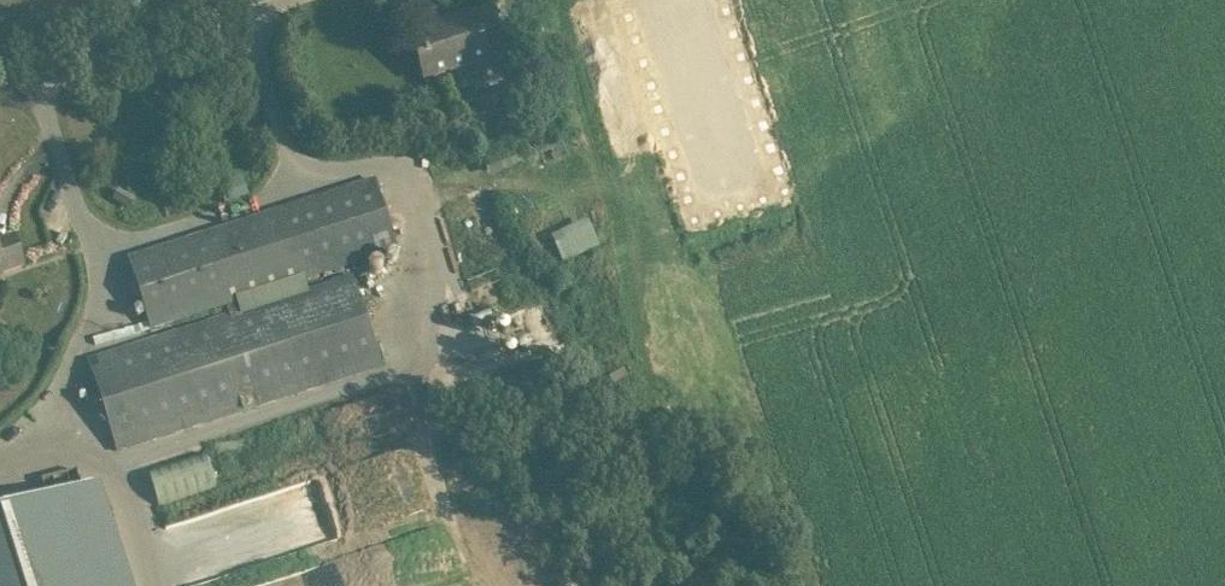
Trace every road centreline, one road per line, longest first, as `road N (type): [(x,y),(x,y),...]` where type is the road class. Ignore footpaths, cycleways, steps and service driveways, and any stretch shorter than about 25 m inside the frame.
road 1 (unclassified): [(0,88),(275,0)]

